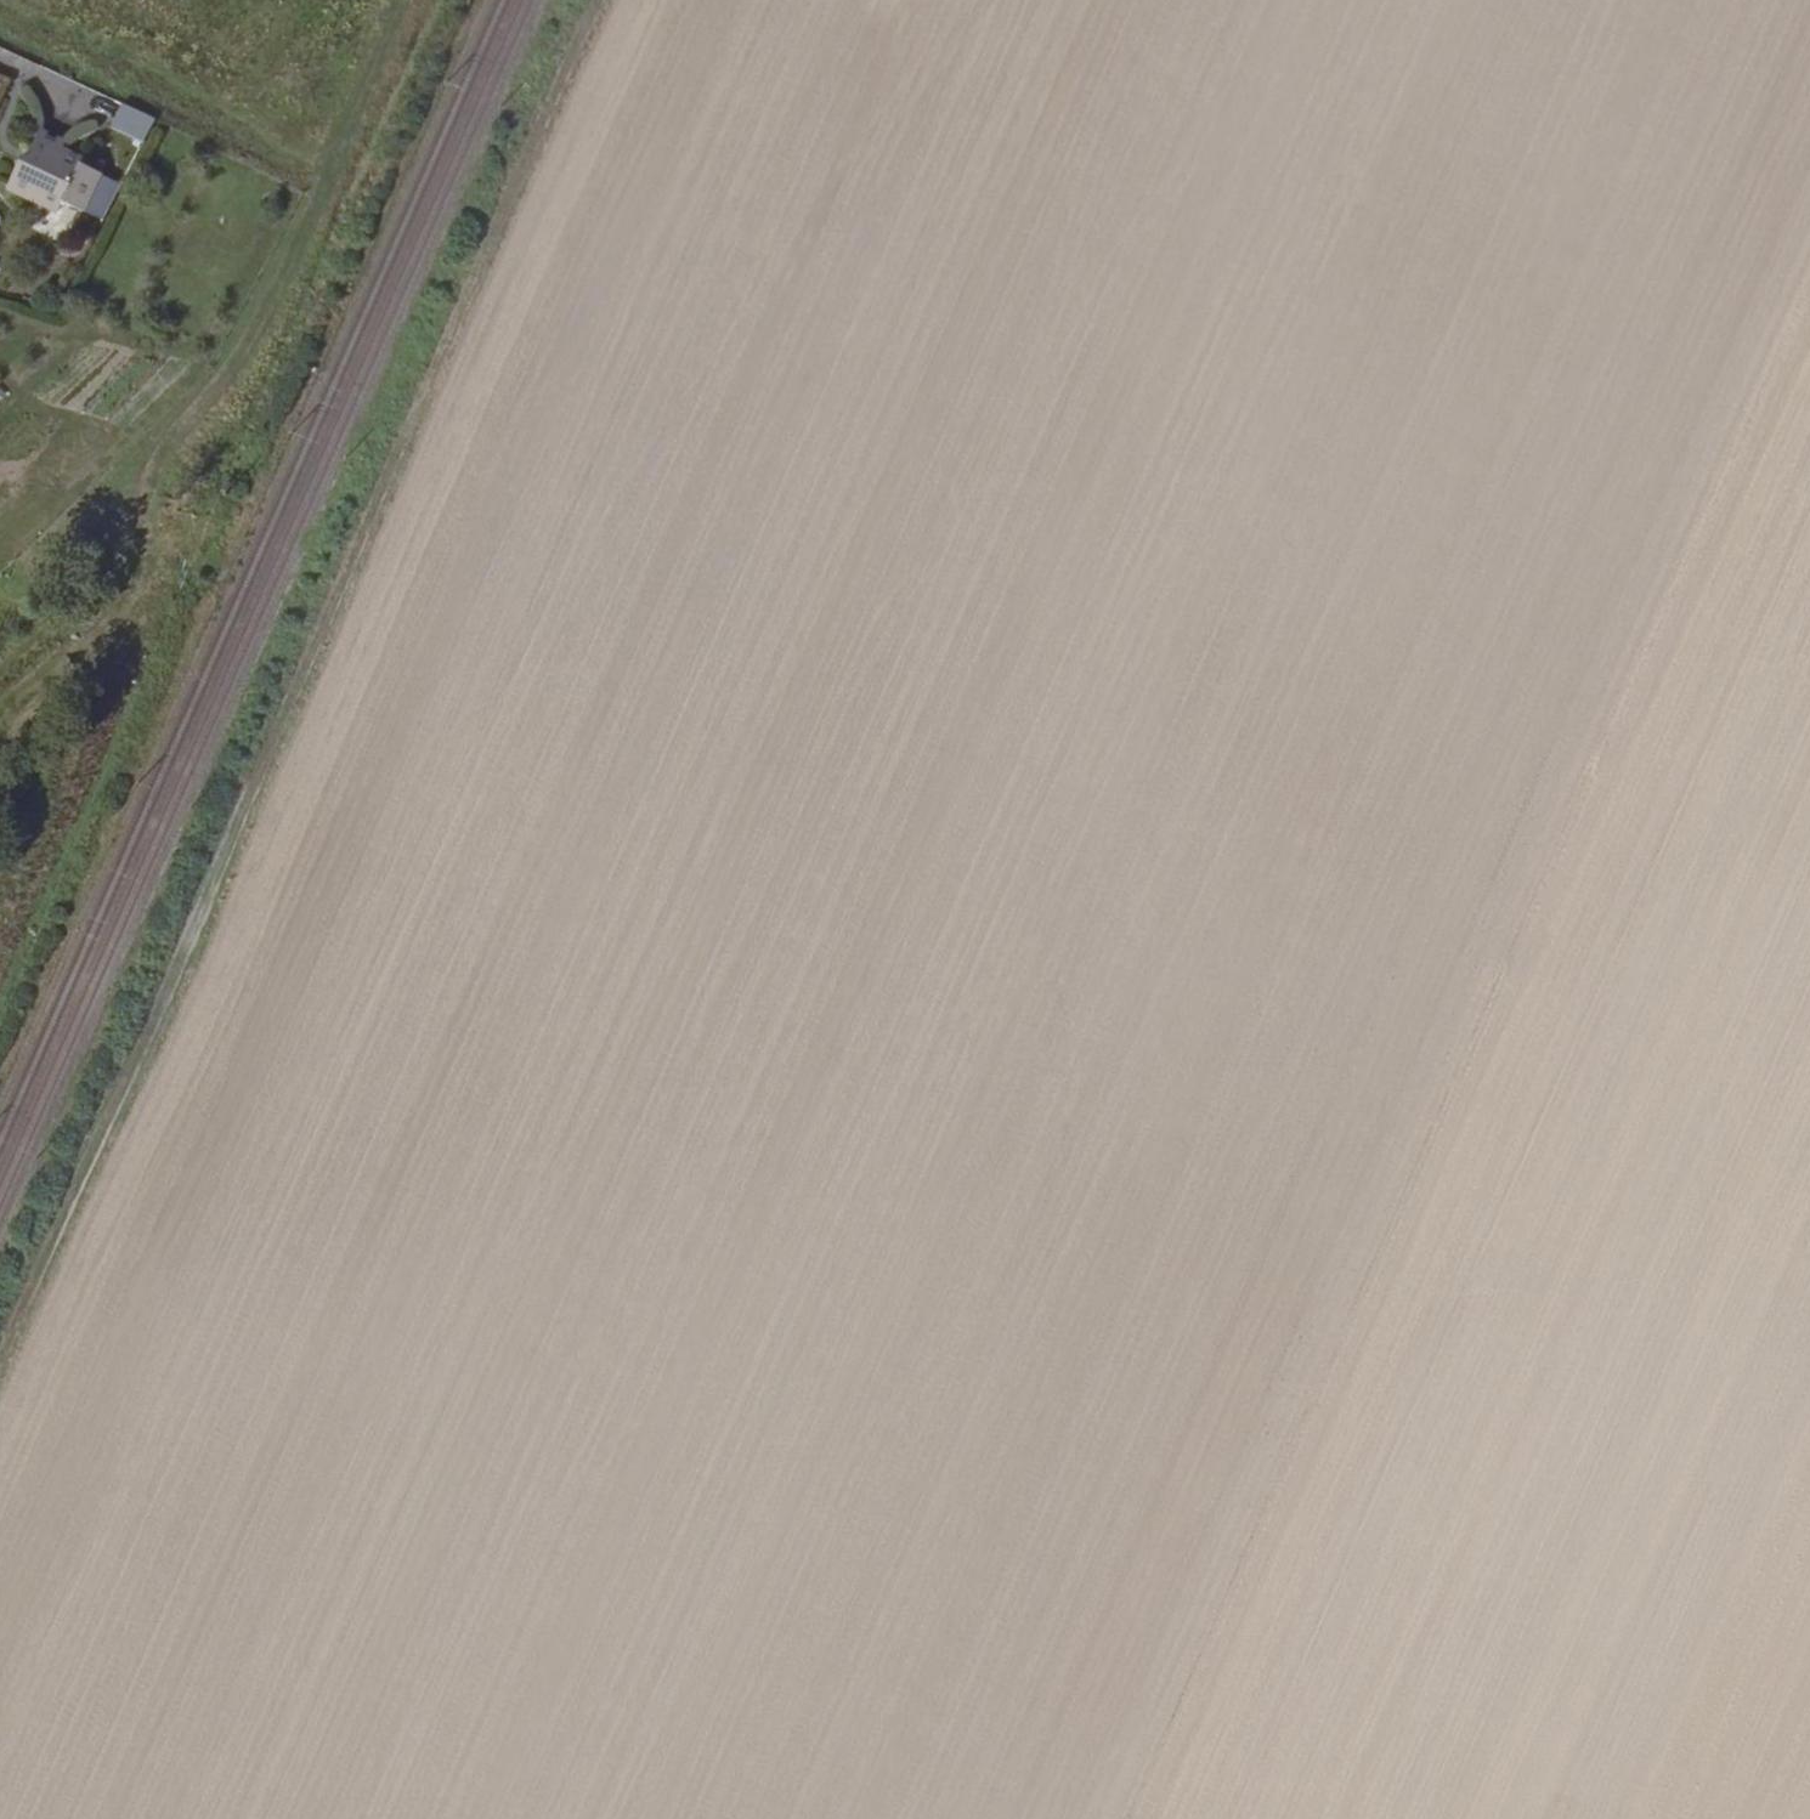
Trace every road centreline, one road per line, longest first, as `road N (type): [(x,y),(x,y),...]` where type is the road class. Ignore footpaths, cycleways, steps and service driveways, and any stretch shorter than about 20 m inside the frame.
road 1 (track): [(0,1351),(604,0)]

